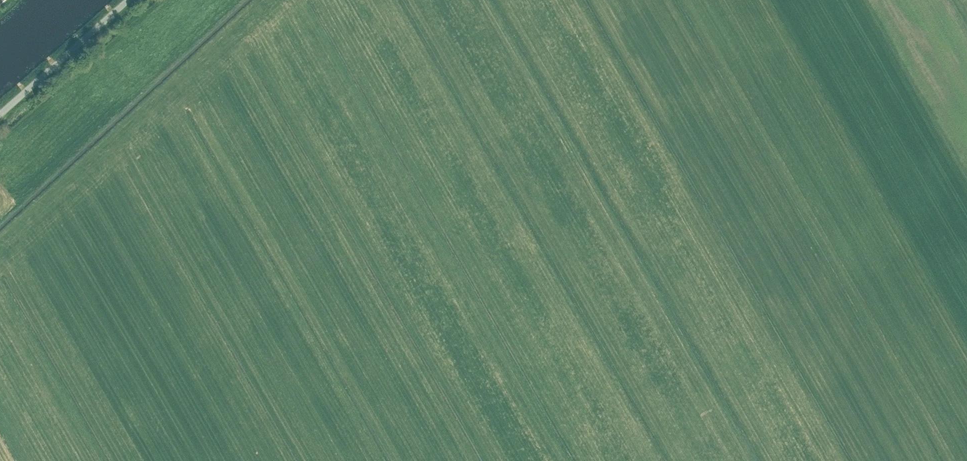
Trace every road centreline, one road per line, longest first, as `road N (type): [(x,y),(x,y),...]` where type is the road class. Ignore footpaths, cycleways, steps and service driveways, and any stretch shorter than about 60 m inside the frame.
road 1 (track): [(0,113),(128,0)]

